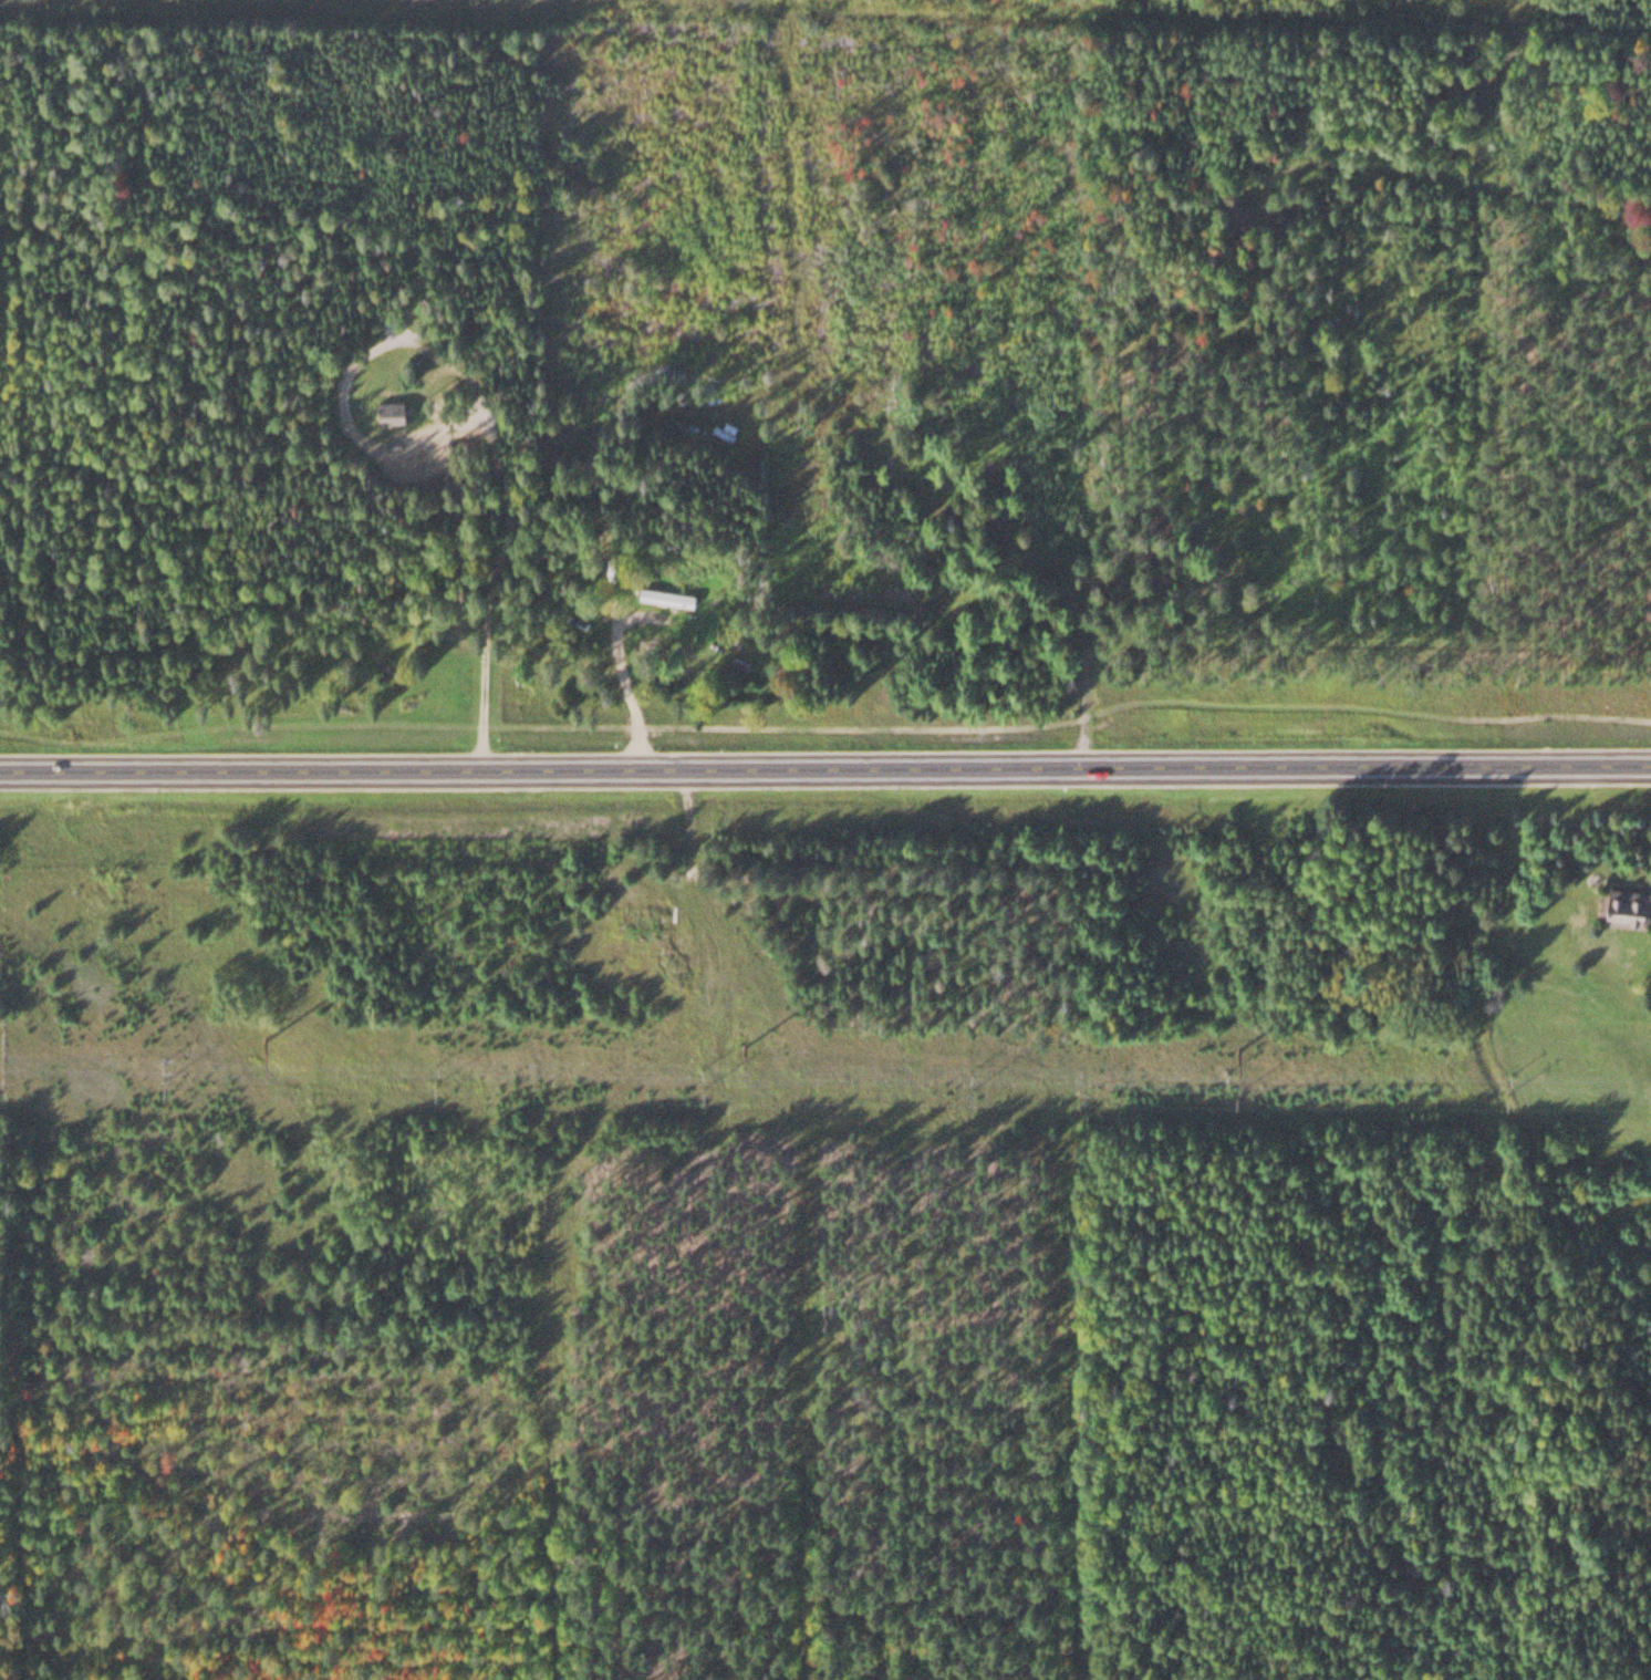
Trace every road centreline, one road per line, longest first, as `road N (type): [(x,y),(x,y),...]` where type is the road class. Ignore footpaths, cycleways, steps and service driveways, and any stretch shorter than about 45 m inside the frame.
road 1 (primary): [(1650,764),(0,770)]

